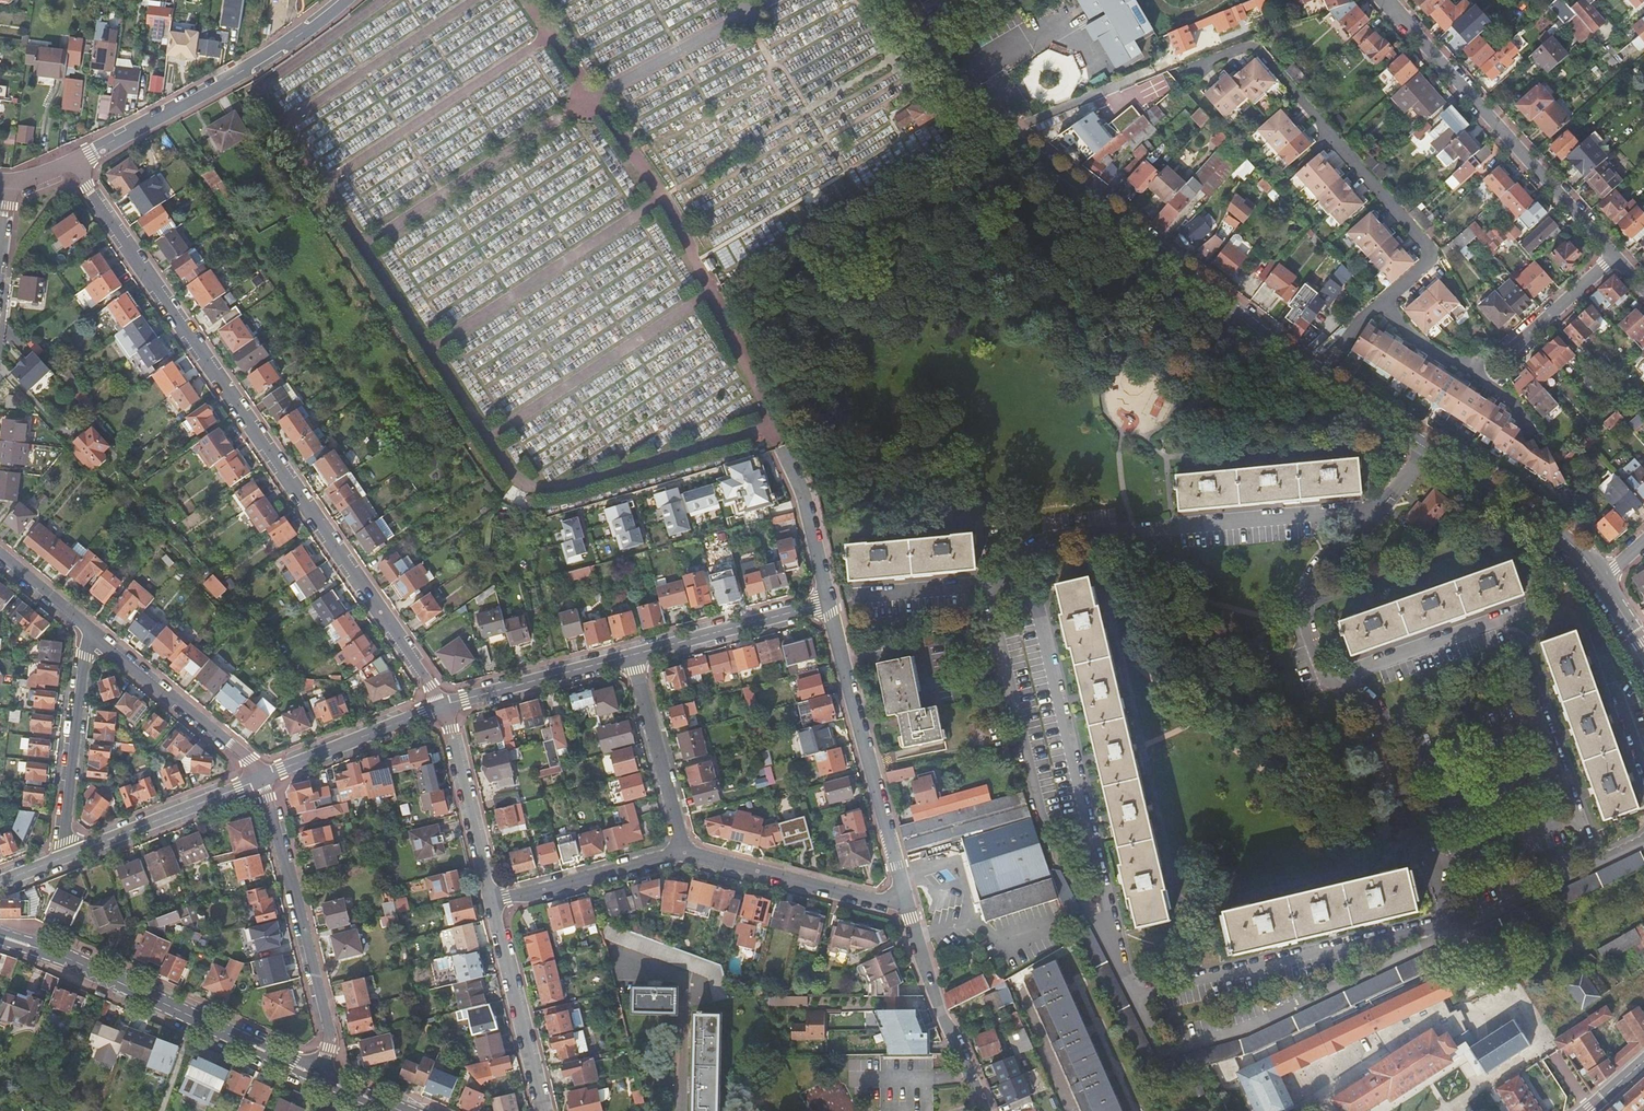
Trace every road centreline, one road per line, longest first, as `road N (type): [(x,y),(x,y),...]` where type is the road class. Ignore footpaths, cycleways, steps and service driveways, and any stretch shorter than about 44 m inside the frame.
road 1 (residential): [(444,705),(71,161)]
road 2 (secondary): [(1320,367),(944,75),(892,0)]
road 3 (residential): [(1381,302),(1431,256),(1258,47),(1180,76)]
road 4 (residential): [(1373,518),(1199,537),(1104,525),(1061,537),(1005,603)]
road 5 (residential): [(1005,603),(1043,622),(1049,637),(1128,969)]
road 6 (residential): [(1001,607),(1065,843),(1128,969)]
road 7 (residential): [(0,935),(69,958),(320,1077)]
road 8 (residential): [(1388,0),(1616,254)]
road 9 (residential): [(1142,998),(1160,1038),(1185,1043),(1303,997),(1422,932)]
road 10 (residential): [(906,906),(829,601)]
road 11 (unclassified): [(71,161),(244,70),(340,0)]
road 12 (residential): [(258,775),(329,1035),(320,1077)]
road 13 (residential): [(1142,998),(1422,932)]
road 14 (residential): [(1469,915),(1388,744),(1360,730),(1327,695)]
road 15 (residential): [(906,906),(684,852)]
road 16 (track): [(1220,44),(1012,131)]
road 17 (residential): [(92,635),(64,856)]
road 18 (residential): [(984,1110),(906,906)]
road 19 (residential): [(92,635),(258,775)]
road 20 (secondary): [(1599,579),(1546,516),(1438,439)]
road 21 (residential): [(543,1110),(490,902)]
road 22 (residential): [(258,775),(64,856)]
road 23 (residential): [(1327,695),(1525,631)]
road 24 (residential): [(1327,695),(1306,611),(1312,581),(1373,518)]
road 25 (residential): [(632,654),(684,852)]
road 26 (residential): [(829,601),(632,654)]
road 27 (residential): [(490,902),(444,705)]
road 28 (residential): [(684,852),(490,902)]
road 29 (residential): [(444,705),(258,775)]
road 30 (residential): [(1535,676),(1603,862)]
road 31 (residential): [(632,654),(444,705)]
road 32 (residential): [(1381,302),(1437,354),(1473,370),(1521,420)]
road 33 (residential): [(829,601),(811,514),(785,445)]
road 34 (residential): [(1469,915),(1603,862)]
road 35 (residential): [(1616,254),(1511,349)]
road 36 (secondary): [(1438,439),(1320,367)]
road 37 (residential): [(1001,607),(867,618)]

